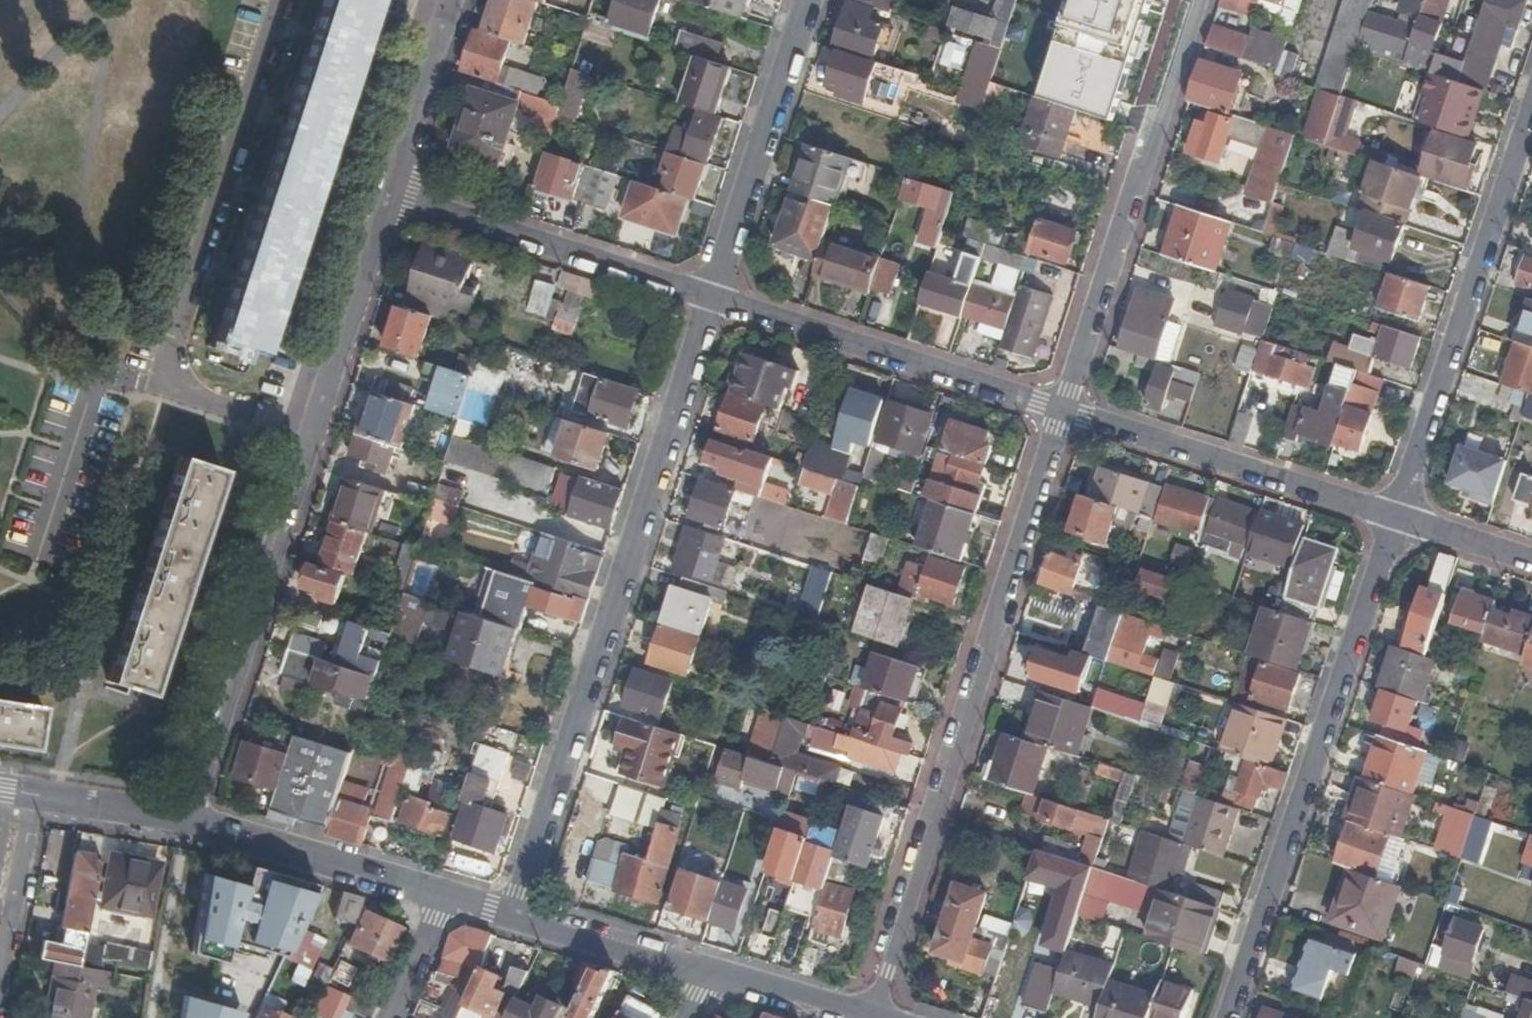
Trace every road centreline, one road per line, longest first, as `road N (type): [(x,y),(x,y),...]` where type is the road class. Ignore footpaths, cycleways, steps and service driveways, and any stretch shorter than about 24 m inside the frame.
road 1 (unclassified): [(391,197),(182,821)]
road 2 (residential): [(515,912),(716,297)]
road 3 (residential): [(1057,414),(875,1017)]
road 4 (residential): [(1230,1017),(1397,513)]
road 5 (residential): [(1057,414),(1201,0)]
road 6 (residential): [(1531,105),(1397,513)]
road 7 (residential): [(1057,414),(716,297)]
road 8 (residential): [(1397,513),(1057,414)]
road 9 (residential): [(716,297),(391,197)]
road 10 (residential): [(716,297),(809,0)]
road 11 (unclassified): [(182,821),(447,895)]
road 12 (unclassified): [(450,0),(391,197)]
road 13 (unclassified): [(515,912),(711,970)]
road 14 (tertiary): [(0,793),(182,821)]
road 15 (unclassified): [(711,970),(875,1017)]
road 16 (residential): [(1531,557),(1397,513)]
road 17 (residential): [(391,1017),(447,895)]

